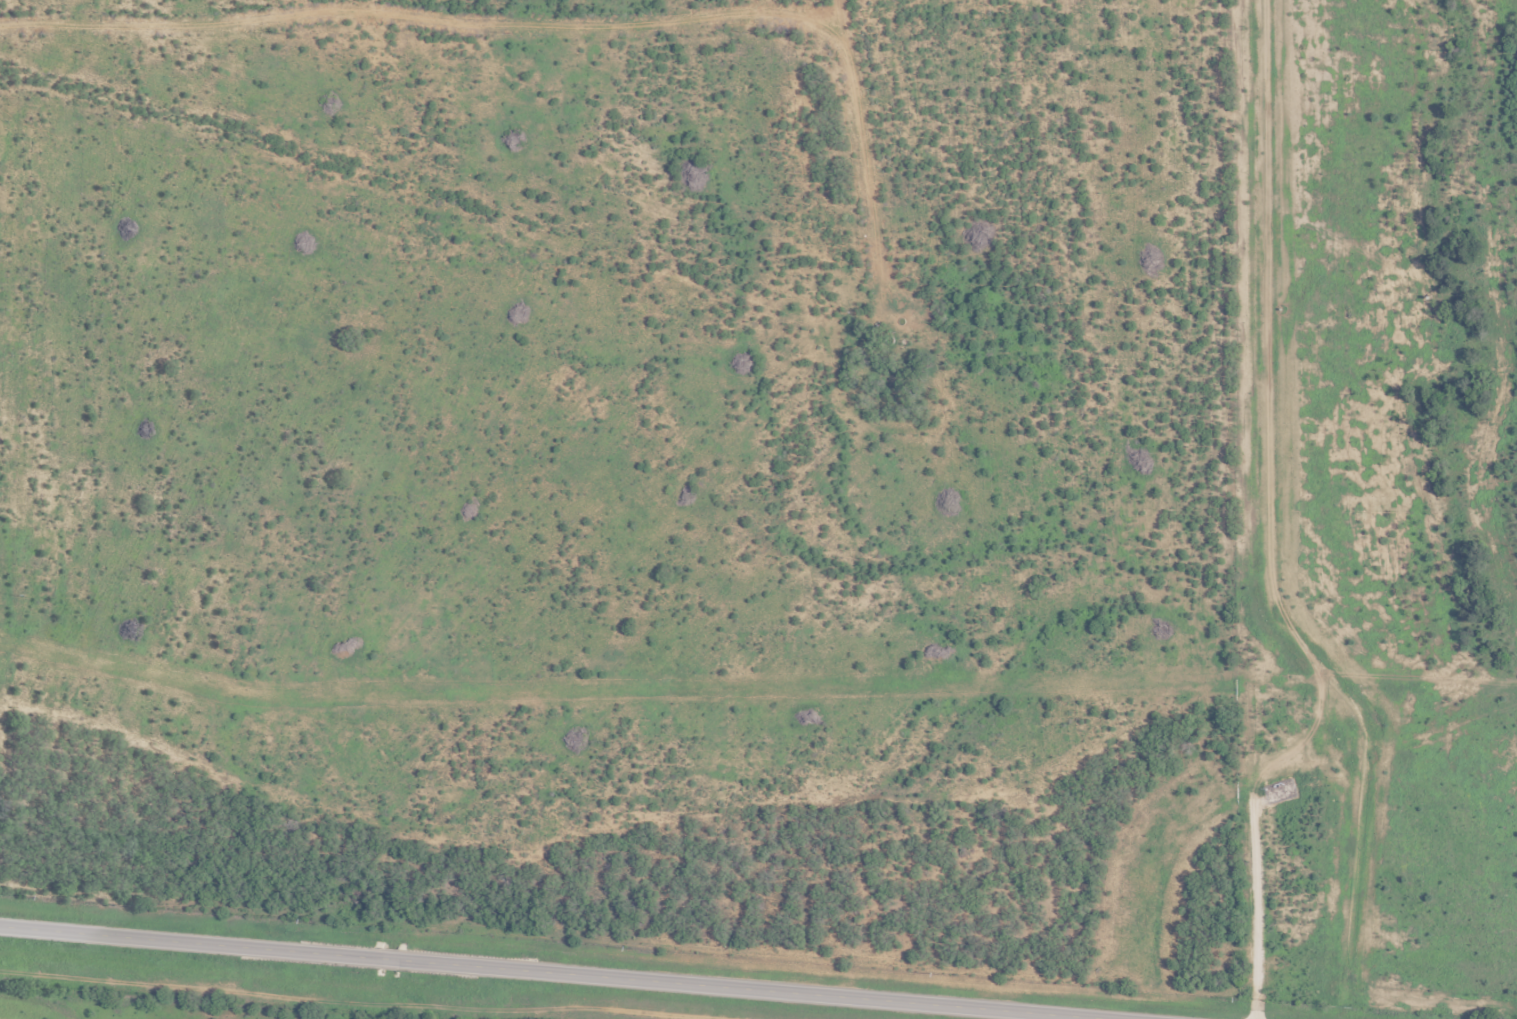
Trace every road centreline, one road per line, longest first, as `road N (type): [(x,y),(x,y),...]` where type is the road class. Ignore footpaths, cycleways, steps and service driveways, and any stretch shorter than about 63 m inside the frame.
road 1 (secondary): [(1107,1018),(0,926)]

